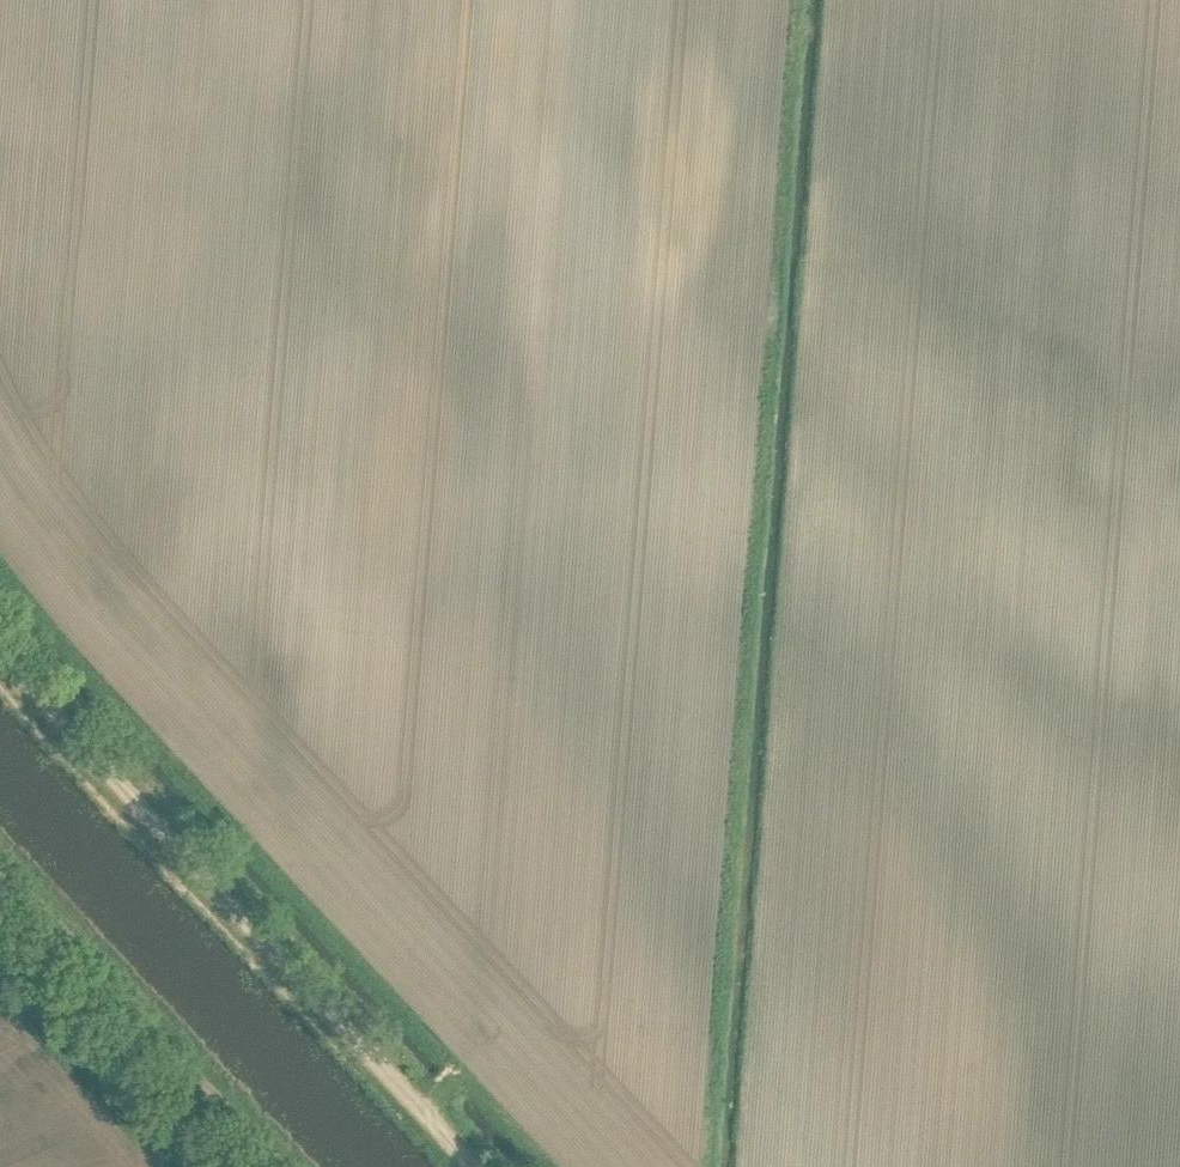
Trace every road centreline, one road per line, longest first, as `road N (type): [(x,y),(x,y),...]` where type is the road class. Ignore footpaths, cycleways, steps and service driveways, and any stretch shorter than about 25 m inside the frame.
road 1 (track): [(465,1166),(75,753),(0,660)]
road 2 (track): [(0,859),(281,1166)]

